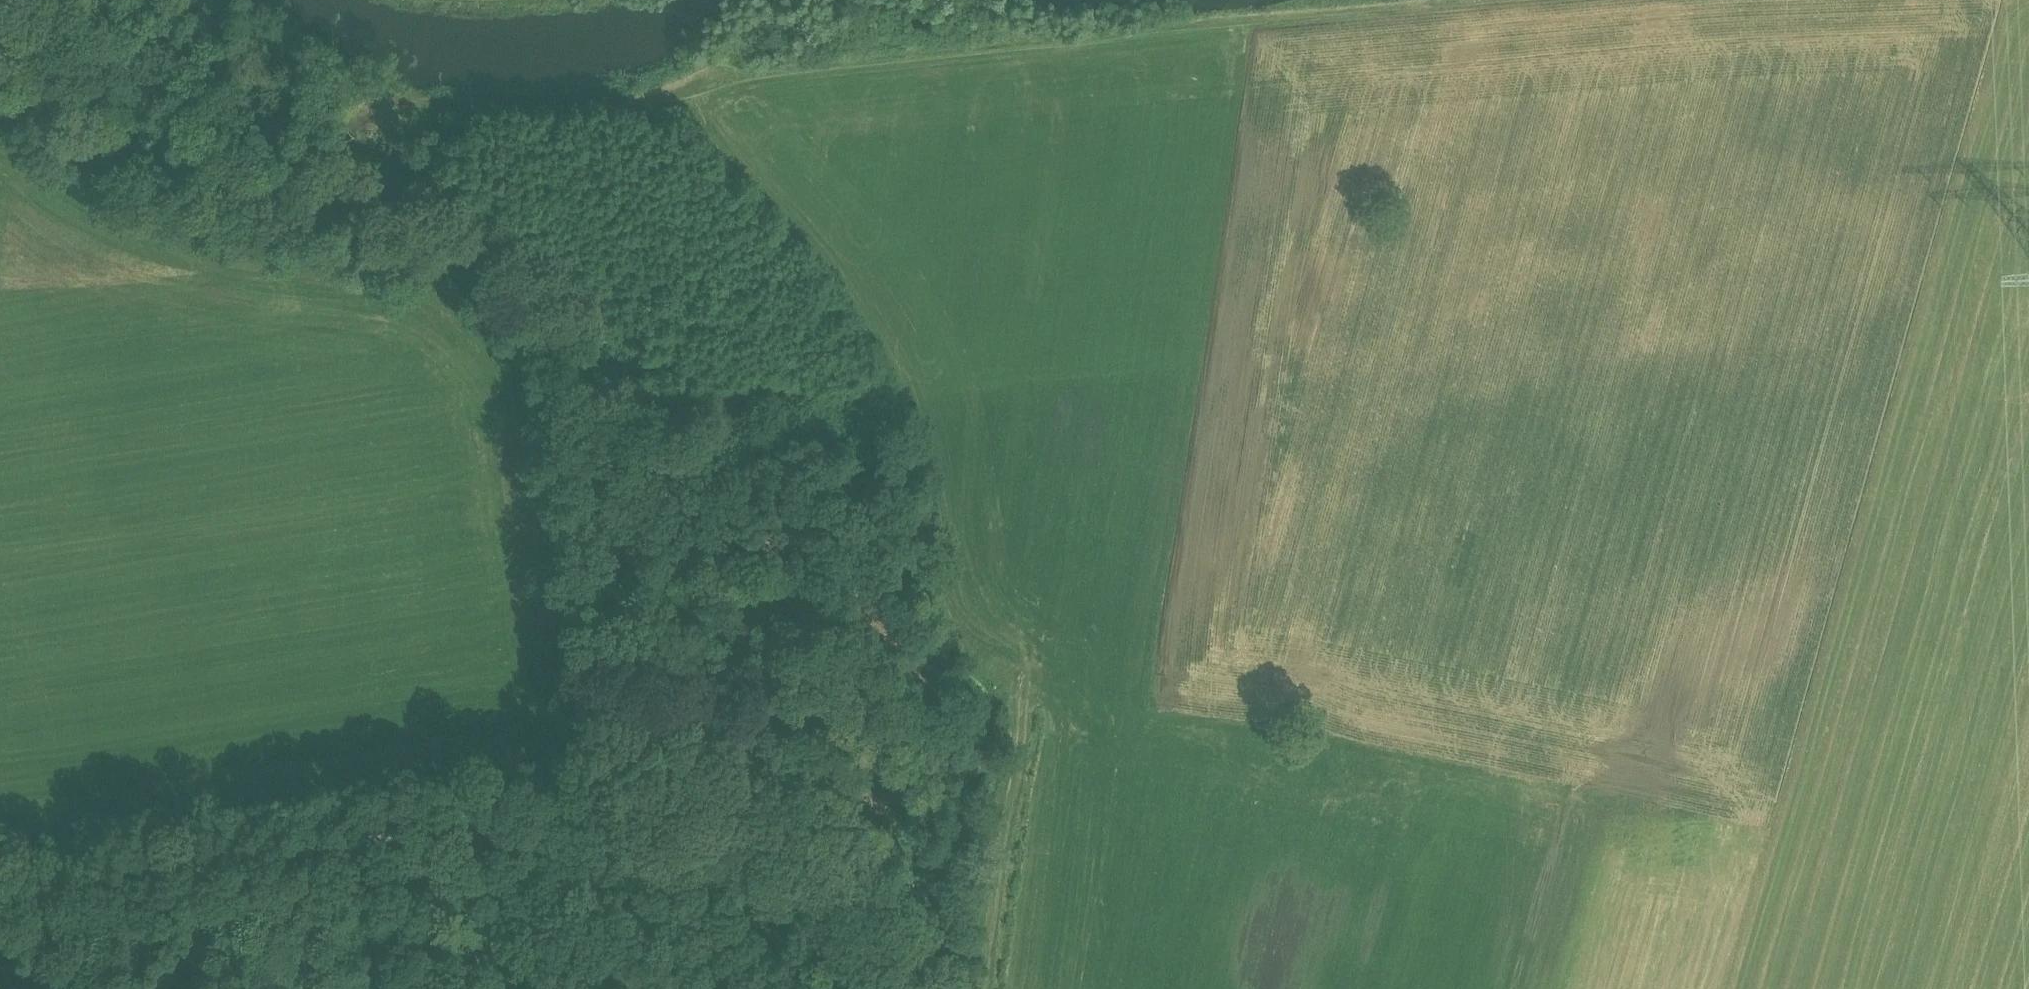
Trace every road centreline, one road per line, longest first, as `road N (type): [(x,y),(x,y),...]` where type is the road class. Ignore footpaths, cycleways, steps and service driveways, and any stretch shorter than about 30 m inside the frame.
road 1 (track): [(0,899),(904,753)]
road 2 (track): [(1954,988),(1820,833)]

